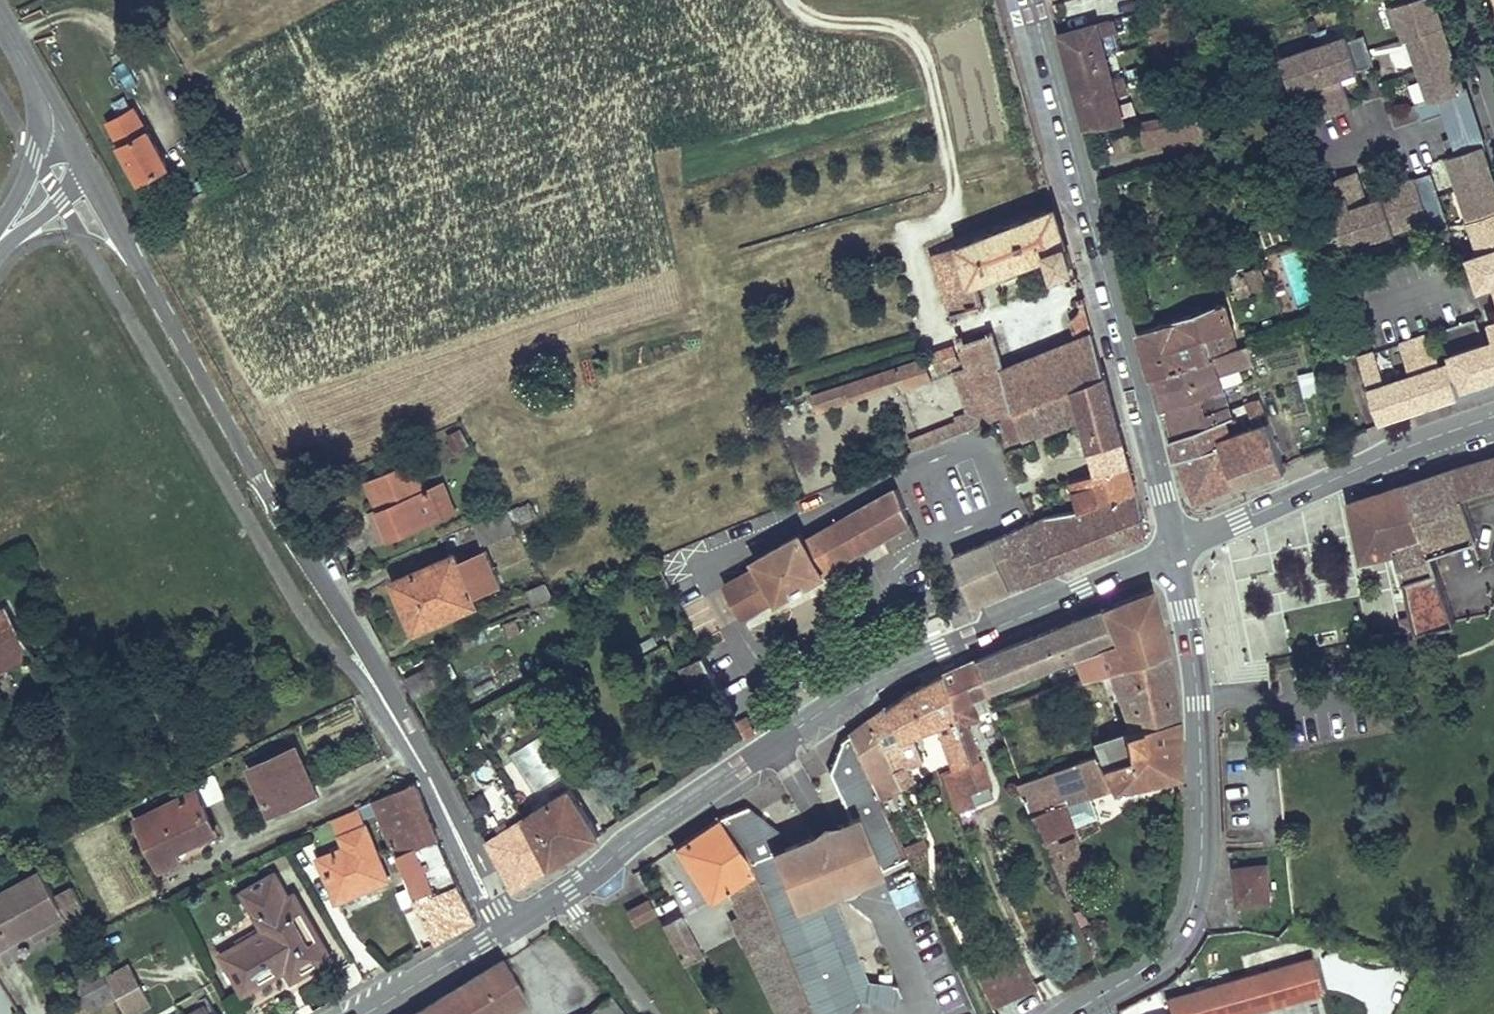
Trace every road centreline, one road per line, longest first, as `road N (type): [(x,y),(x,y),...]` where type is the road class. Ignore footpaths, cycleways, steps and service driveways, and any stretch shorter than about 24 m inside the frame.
road 1 (residential): [(515,924),(364,644),(78,153)]
road 2 (tertiary): [(515,924),(862,685),(1175,550)]
road 3 (tertiary): [(1031,0),(1175,550)]
road 4 (tertiary): [(1175,550),(1199,704),(1200,877),(1171,947),(1074,1013)]
road 5 (tertiary): [(1175,550),(1493,416)]
road 6 (residential): [(1310,165),(1493,112)]
road 7 (tertiary): [(364,1013),(515,924)]
road 8 (unclassified): [(42,88),(33,154),(0,226)]
road 9 (unclassified): [(0,246),(60,198),(78,153)]

